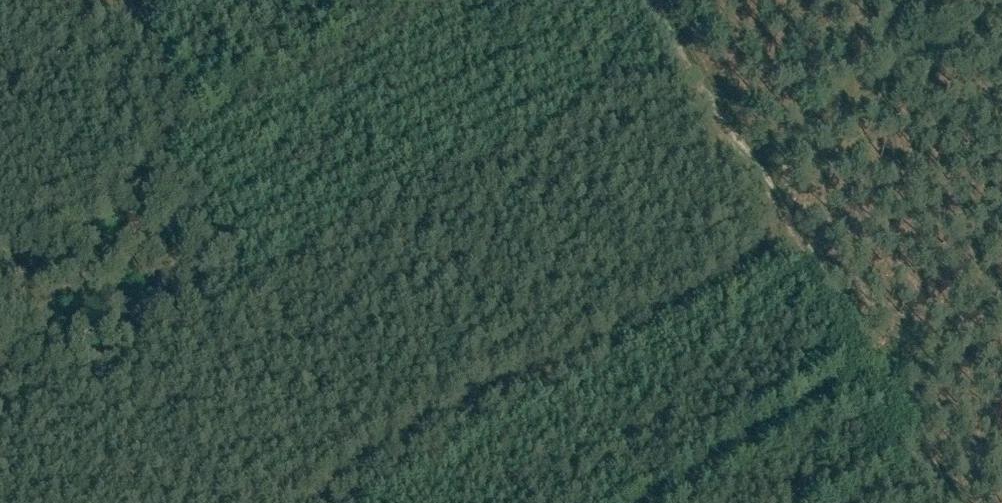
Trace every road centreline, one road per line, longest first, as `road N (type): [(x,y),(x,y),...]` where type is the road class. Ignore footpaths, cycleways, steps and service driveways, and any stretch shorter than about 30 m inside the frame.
road 1 (track): [(954,502),(649,0)]
road 2 (track): [(756,179),(1001,28)]
road 3 (track): [(659,502),(879,372)]

